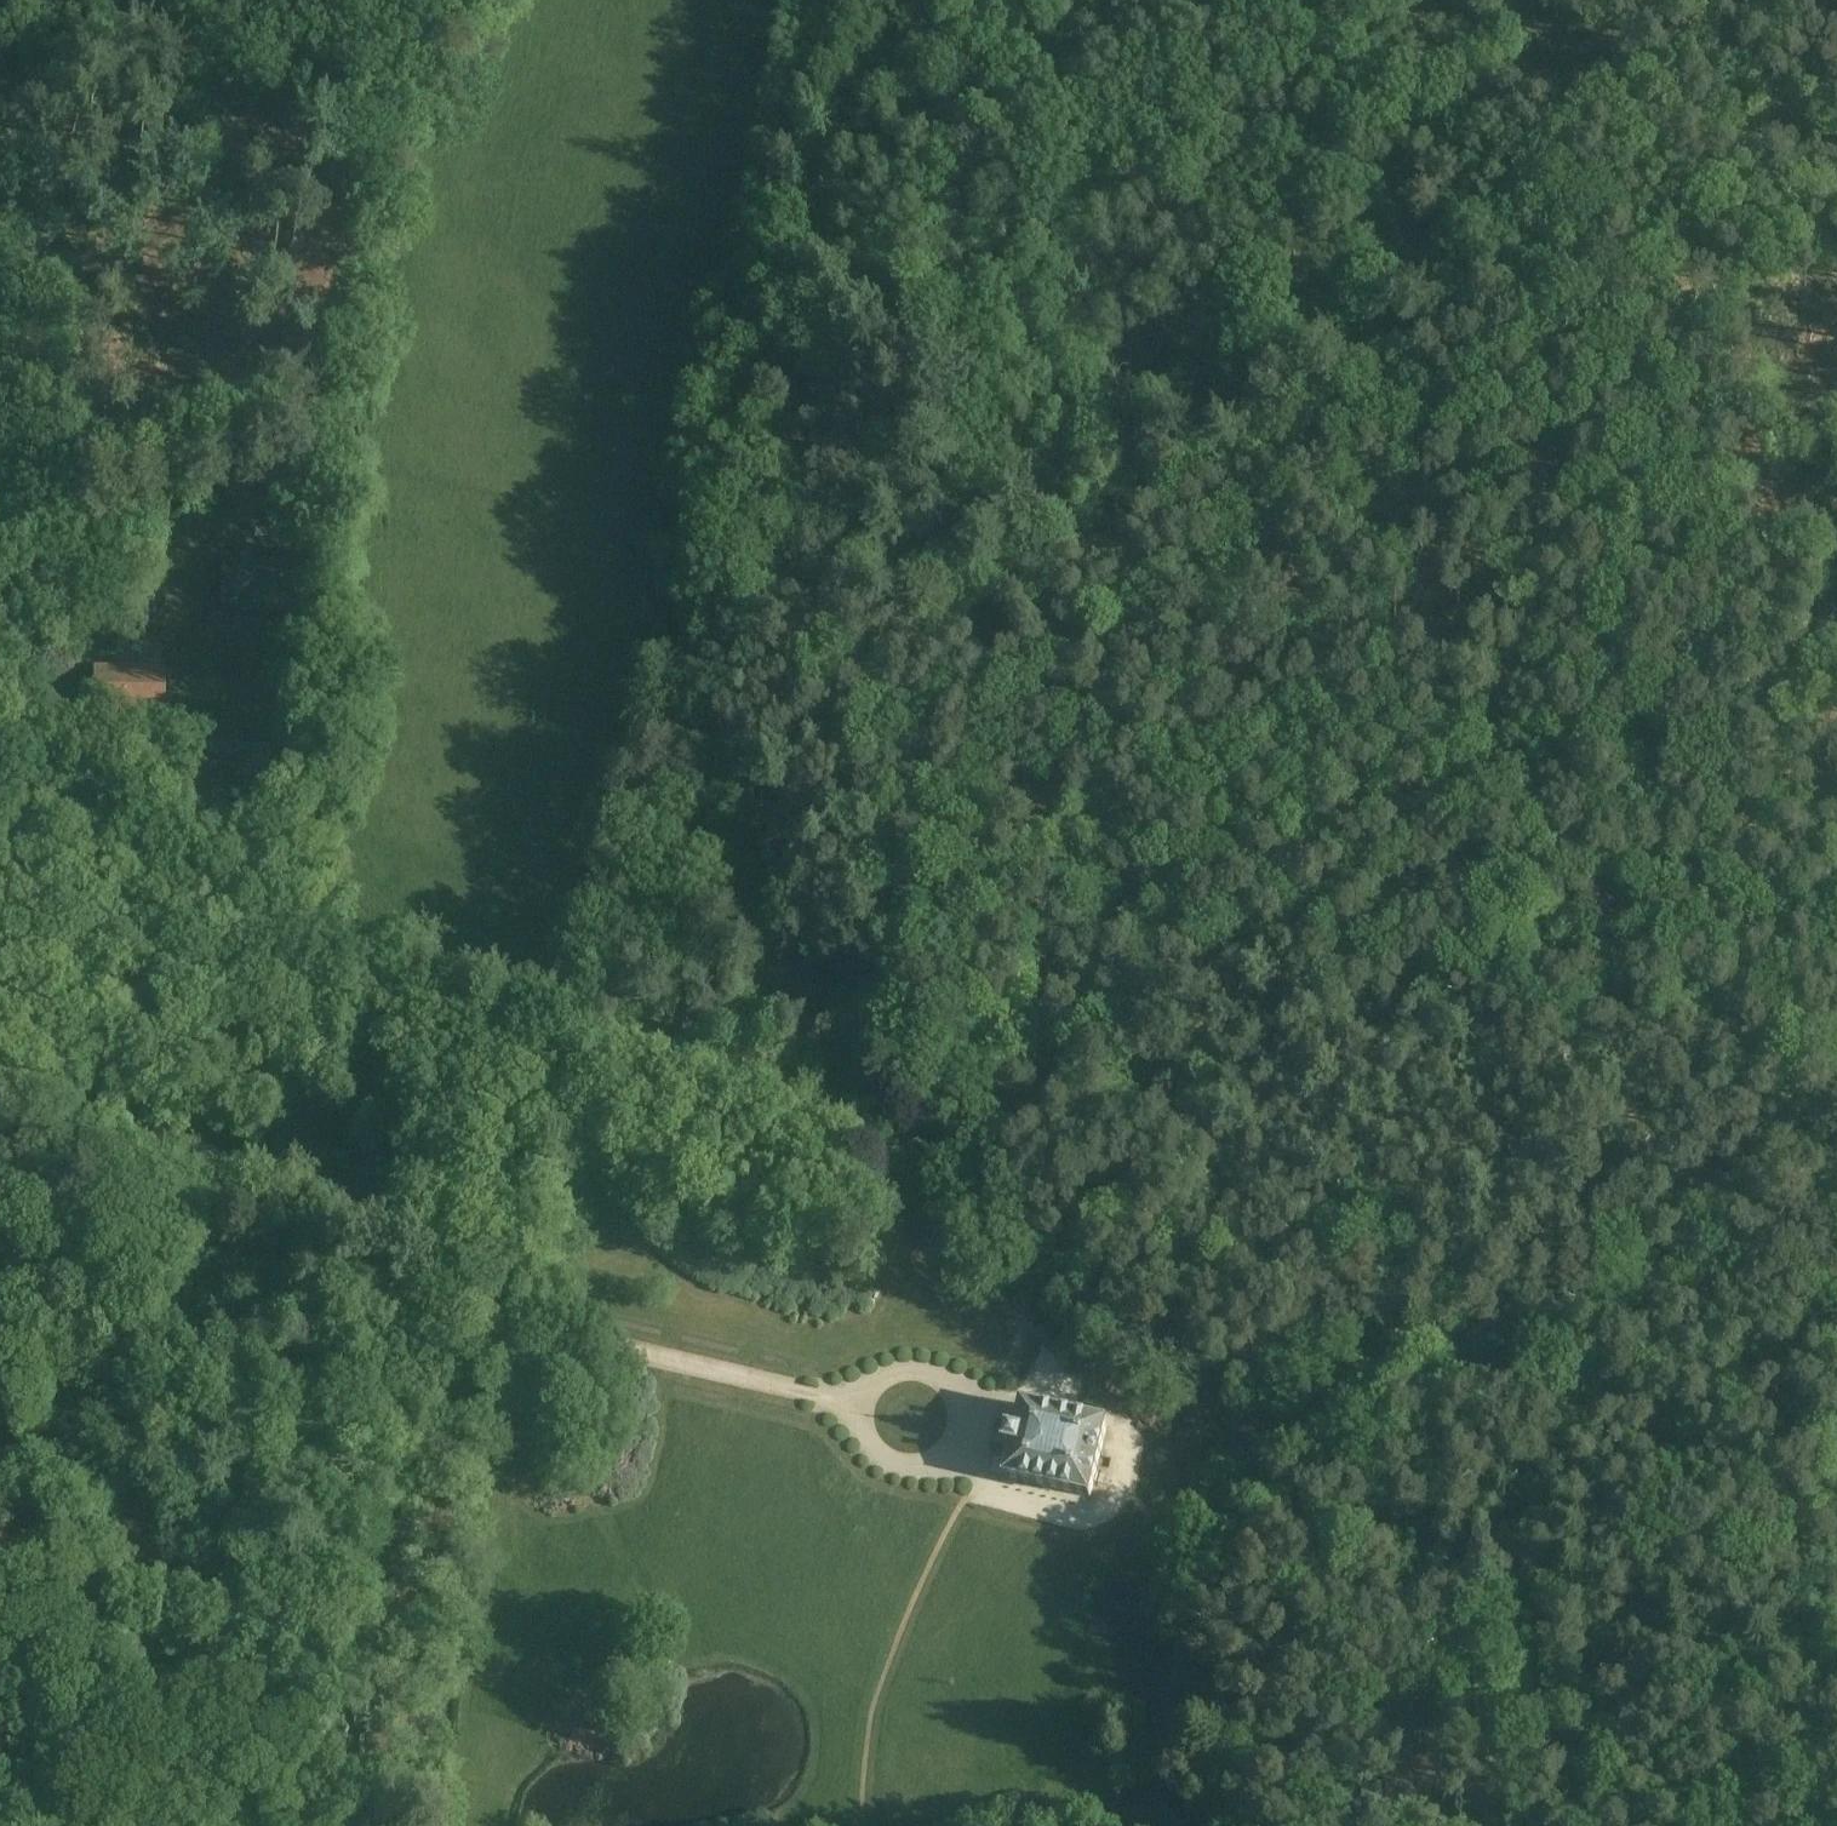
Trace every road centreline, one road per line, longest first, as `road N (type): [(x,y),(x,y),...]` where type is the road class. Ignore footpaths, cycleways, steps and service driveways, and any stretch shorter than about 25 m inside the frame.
road 1 (track): [(470,1313),(0,1204)]
road 2 (track): [(1802,1825),(1836,1474)]

